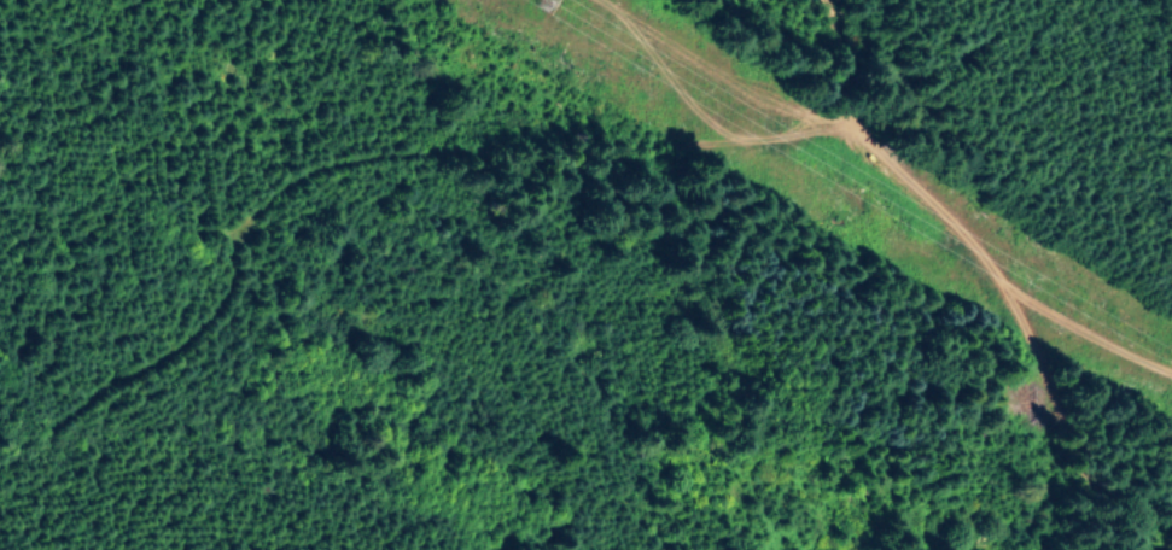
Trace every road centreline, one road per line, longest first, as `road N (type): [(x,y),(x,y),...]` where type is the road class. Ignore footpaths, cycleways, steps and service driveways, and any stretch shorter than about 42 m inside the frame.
road 1 (track): [(0,458),(101,420),(247,300),(330,285),(420,310),(501,358),(599,549)]
road 2 (track): [(247,300),(360,169),(483,115),(652,66),(864,52)]
road 3 (track): [(1127,549),(1100,527),(891,131),(846,0)]

